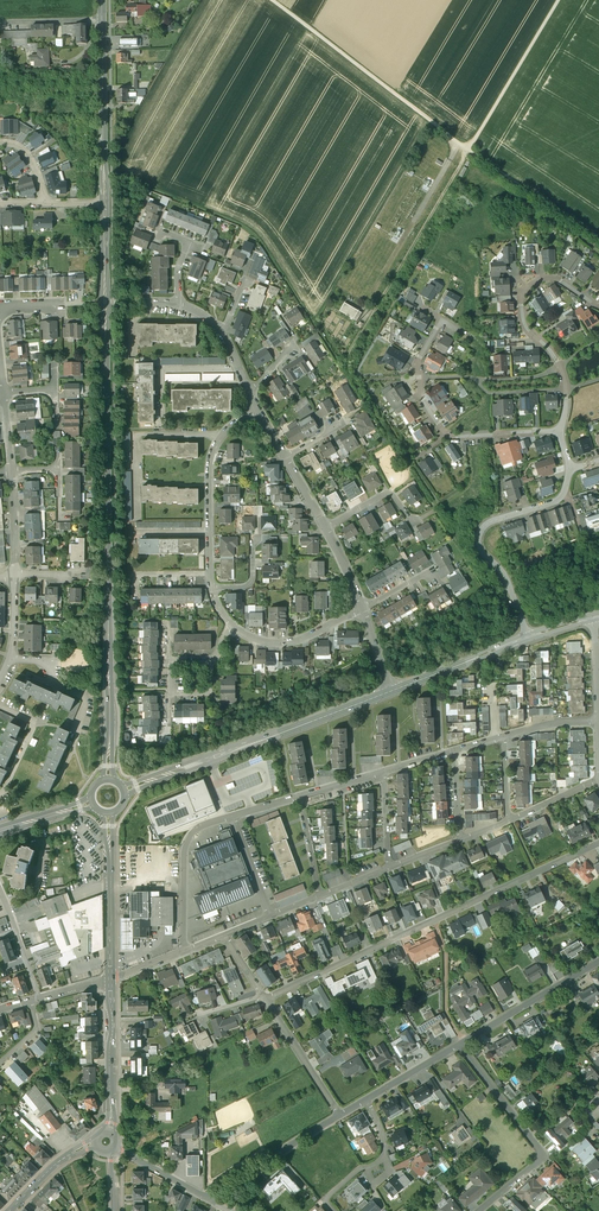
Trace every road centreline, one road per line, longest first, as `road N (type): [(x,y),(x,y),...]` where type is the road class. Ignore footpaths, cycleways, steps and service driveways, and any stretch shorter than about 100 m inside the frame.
road 1 (tertiary): [(108,779),(103,203)]
road 2 (residential): [(598,844),(266,999)]
road 3 (secondary): [(125,790),(392,691)]
road 4 (track): [(469,150),(343,366)]
road 5 (track): [(271,0),(469,150)]
road 6 (residential): [(561,432),(566,390),(552,354),(525,325),(522,292),(553,278),(598,309)]
road 7 (residential): [(529,637),(506,576),(484,556),(478,538),(489,523),(559,500),(571,470)]
road 8 (residential): [(459,1044),(543,1156),(478,1210)]
road 9 (residential): [(257,410),(220,437),(211,458),(212,588)]
road 10 (tertiary): [(103,203),(102,18)]
road 11 (residential): [(561,432),(450,438),(420,397),(419,378)]
road 12 (track): [(469,150),(559,0)]
road 13 (tertiary): [(110,980),(108,814)]
road 14 (residential): [(232,816),(201,825),(186,843),(185,951)]
road 15 (residential): [(459,1044),(598,962)]
road 16 (residential): [(210,1199),(340,1115)]
road 17 (tertiary): [(108,1133),(110,980)]
road 18 (secondary): [(392,691),(529,637)]
road 19 (residential): [(232,627),(262,643),(287,643),(363,608)]
road 20 (residential): [(340,1115),(266,999)]
road 21 (residential): [(326,527),(387,494),(412,522),(433,510)]

